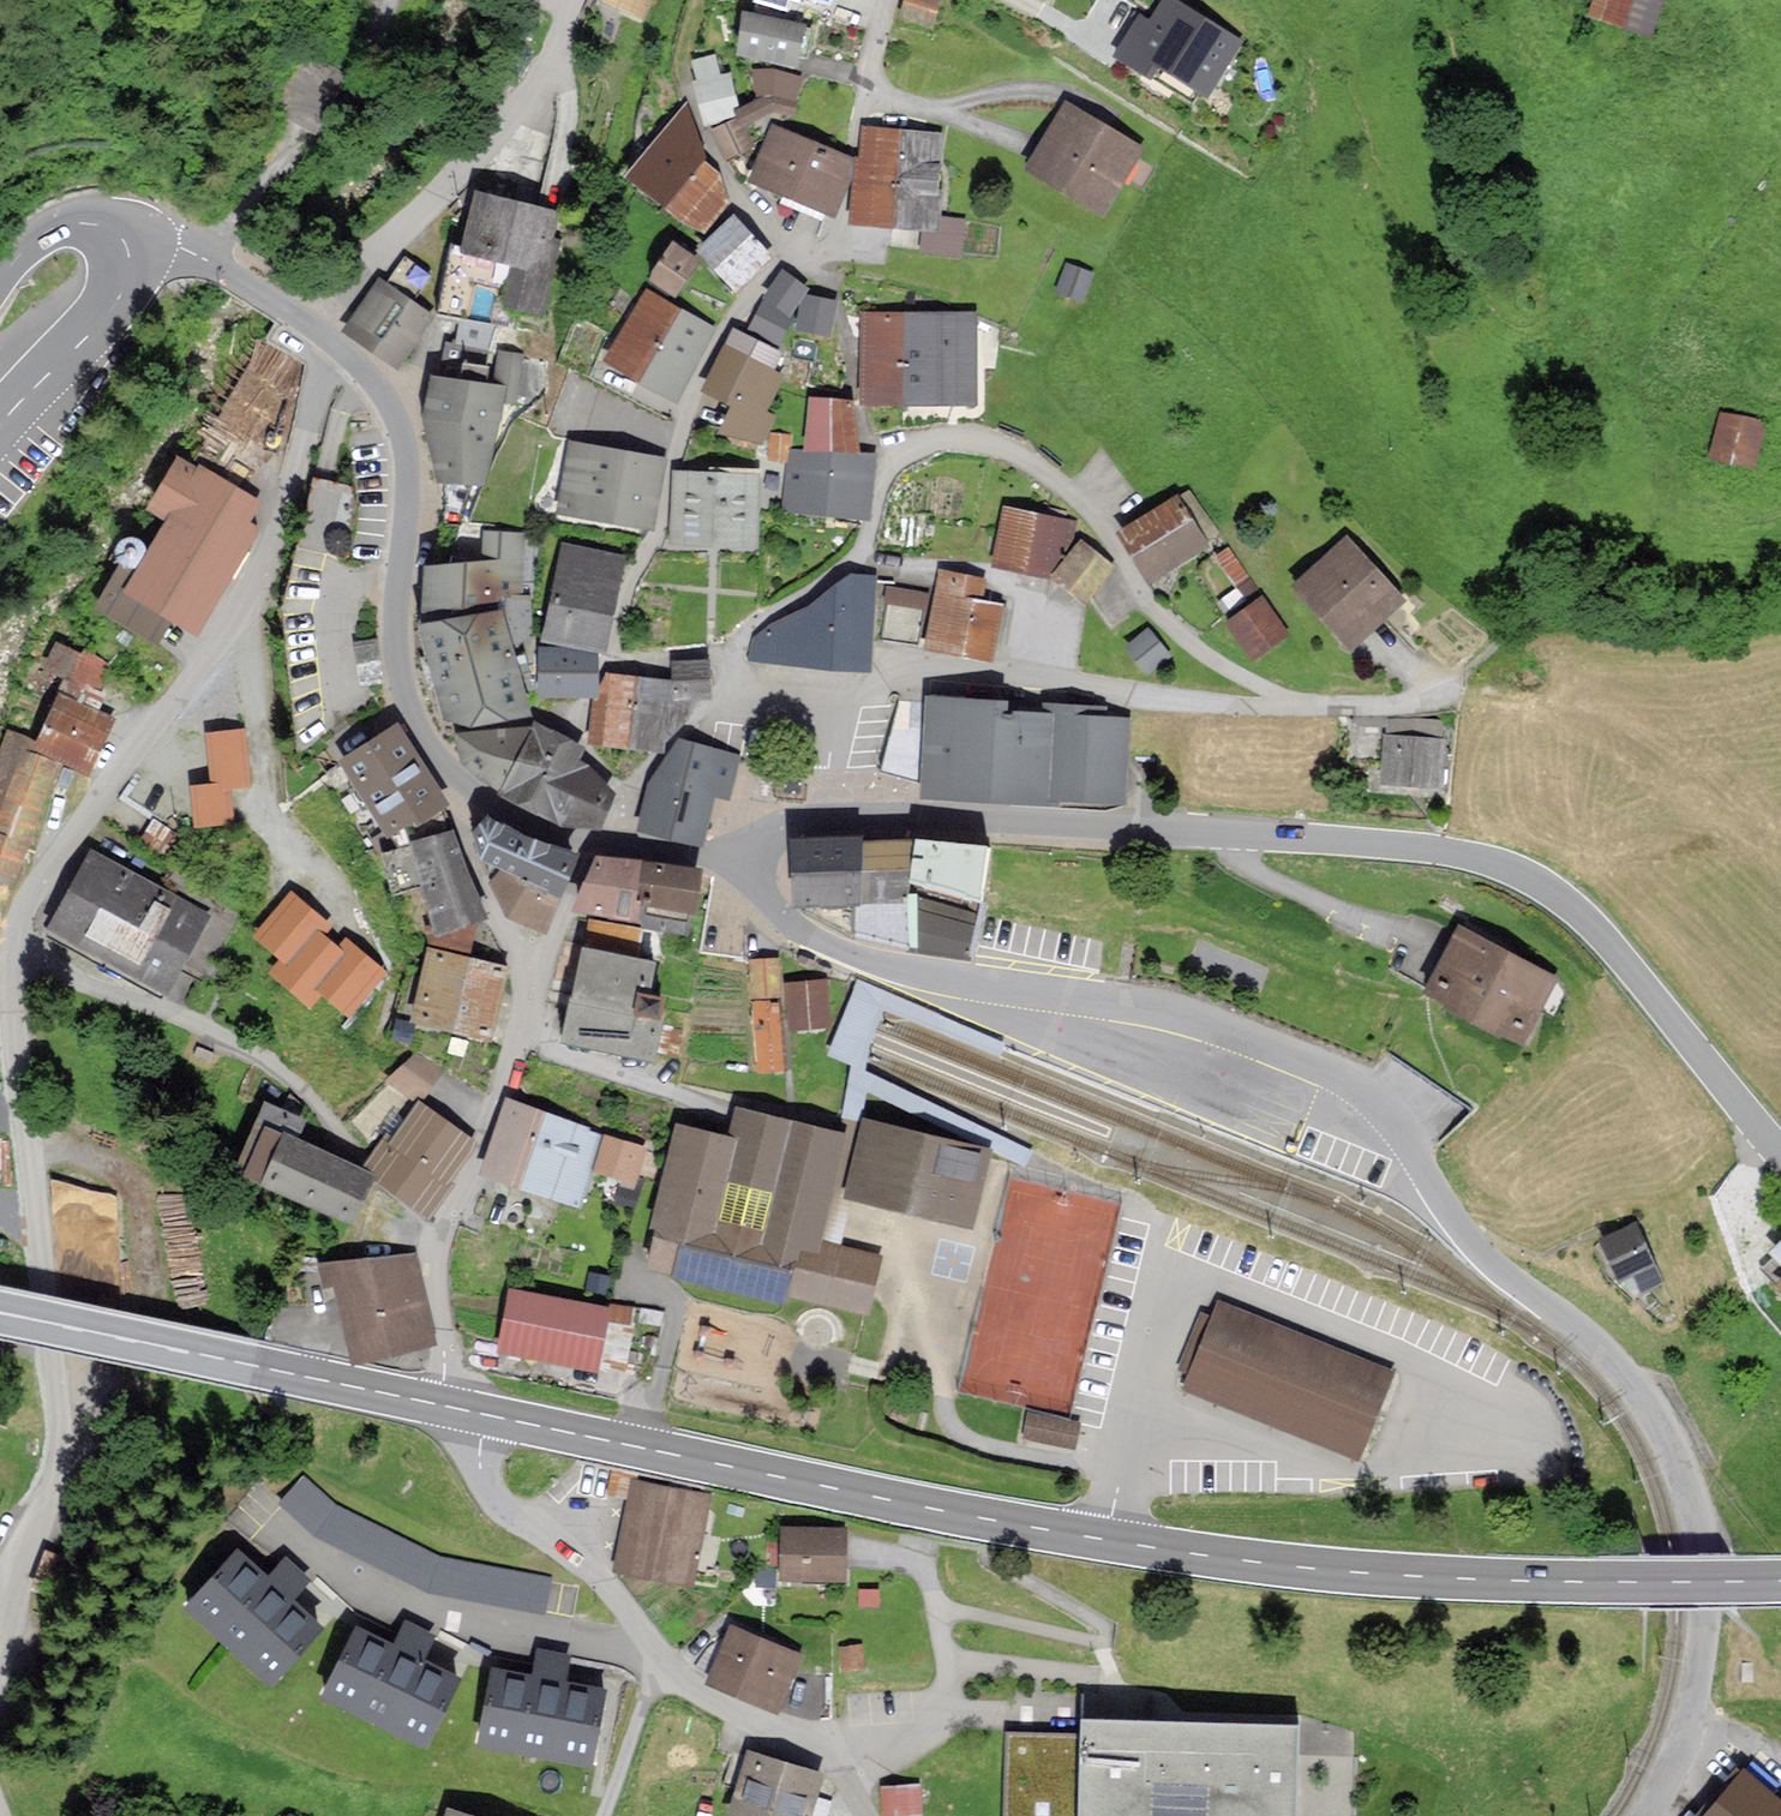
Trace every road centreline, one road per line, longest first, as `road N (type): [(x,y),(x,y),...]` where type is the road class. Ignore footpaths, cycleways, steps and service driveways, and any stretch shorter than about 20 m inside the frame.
road 1 (tertiary): [(742,864),(760,892),(814,938),(862,958),(1185,1020),(1293,1056),(1377,1105),(1471,1242),(1628,1375),(1673,1458),(1697,1525),(1703,1619),(1687,1733),(1650,1815)]
road 2 (primary): [(1780,1582),(1472,1583),(1218,1558),(1086,1539),(485,1415)]
road 3 (unclassified): [(826,811),(1418,847),(1511,868),(1571,901),(1600,931),(1780,1151)]
road 4 (unclassified): [(0,1666),(8,1579),(51,1488),(61,1434),(11,1022),(11,948)]
road 5 (unclassified): [(11,948),(32,894),(269,569),(307,432),(319,335)]
road 6 (residential): [(11,948),(177,1017),(288,1078),(434,1245)]
road 7 (residential): [(1292,710),(1190,639),(1083,502),(1022,458),(949,440),(886,466)]
road 8 (tertiary): [(319,335),(385,399),(406,443),(396,637),(402,685),(453,775)]
road 9 (residential): [(608,656),(628,577),(659,530),(667,468),(696,383),(739,308),(799,250)]
road 10 (residential): [(1292,710),(1207,709),(918,674),(847,708)]
road 11 (primary): [(439,1405),(0,1314)]
road 12 (unclassified): [(319,335),(388,236),(503,123),(570,0)]
road 13 (residential): [(642,1634),(625,1646),(440,1602),(290,1530)]
road 14 (residential): [(197,255),(309,137),(386,32),(397,0)]
road 15 (track): [(698,0),(683,56),(699,129),(747,208),(799,250)]
road 16 (residential): [(485,1415),(478,1470),(492,1497),(583,1560),(642,1634)]
road 17 (unclassified): [(852,1772),(943,1722),(951,1680),(927,1575),(929,1540)]
road 18 (residential): [(799,250),(843,229),(884,0)]
road 19 (residential): [(886,466),(865,545),(847,568),(726,646)]
road 20 (residential): [(453,775),(465,837),(532,1011)]
road 21 (residential): [(886,466),(865,439),(833,280),(799,250)]
road 22 (residential): [(661,1663),(729,1715),(834,1754),(852,1772)]
road 23 (tertiary): [(125,249),(122,283),(104,316),(0,424)]
road 24 (residential): [(517,1041),(434,1245)]
road 25 (residential): [(517,1041),(708,1109)]
road 26 (residential): [(1463,678),(1423,704),(1292,710)]
road 27 (residential): [(588,847),(532,1011)]
road 28 (residential): [(624,794),(577,738),(579,713),(593,701),(608,656)]
road 29 (tertiary): [(0,286),(28,245),(59,226),(104,226),(125,249)]
road 30 (residential): [(661,1663),(605,1815)]
road 31 (residential): [(434,1245),(443,1331),(439,1405)]
road 32 (residential): [(733,684),(624,794)]
road 33 (tertiary): [(453,775),(516,820),(588,847)]
road 34 (tertiary): [(197,255),(319,335)]
road 35 (tertiary): [(620,843),(742,864)]

